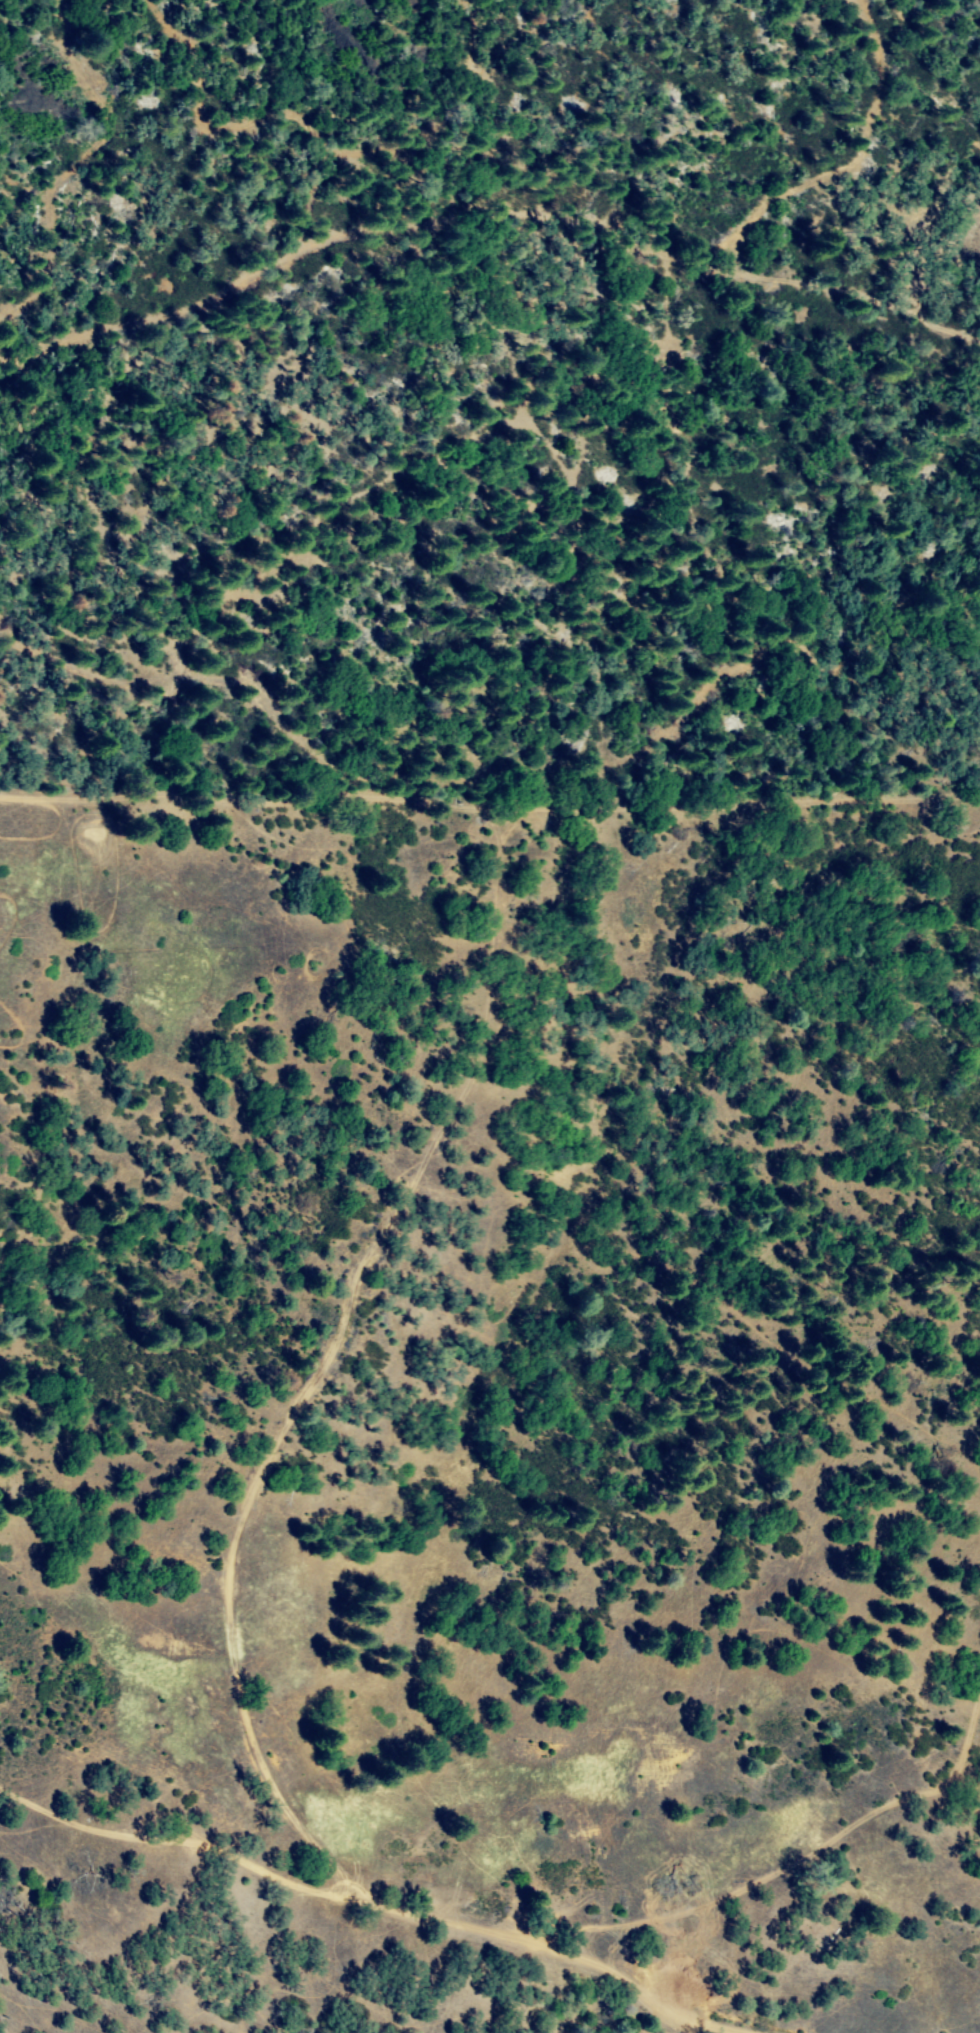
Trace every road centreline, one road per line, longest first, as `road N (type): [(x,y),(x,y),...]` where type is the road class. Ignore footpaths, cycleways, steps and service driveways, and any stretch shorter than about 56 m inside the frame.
road 1 (residential): [(728,2032),(599,1978),(307,1892),(210,1850),(75,1827),(0,1798)]

